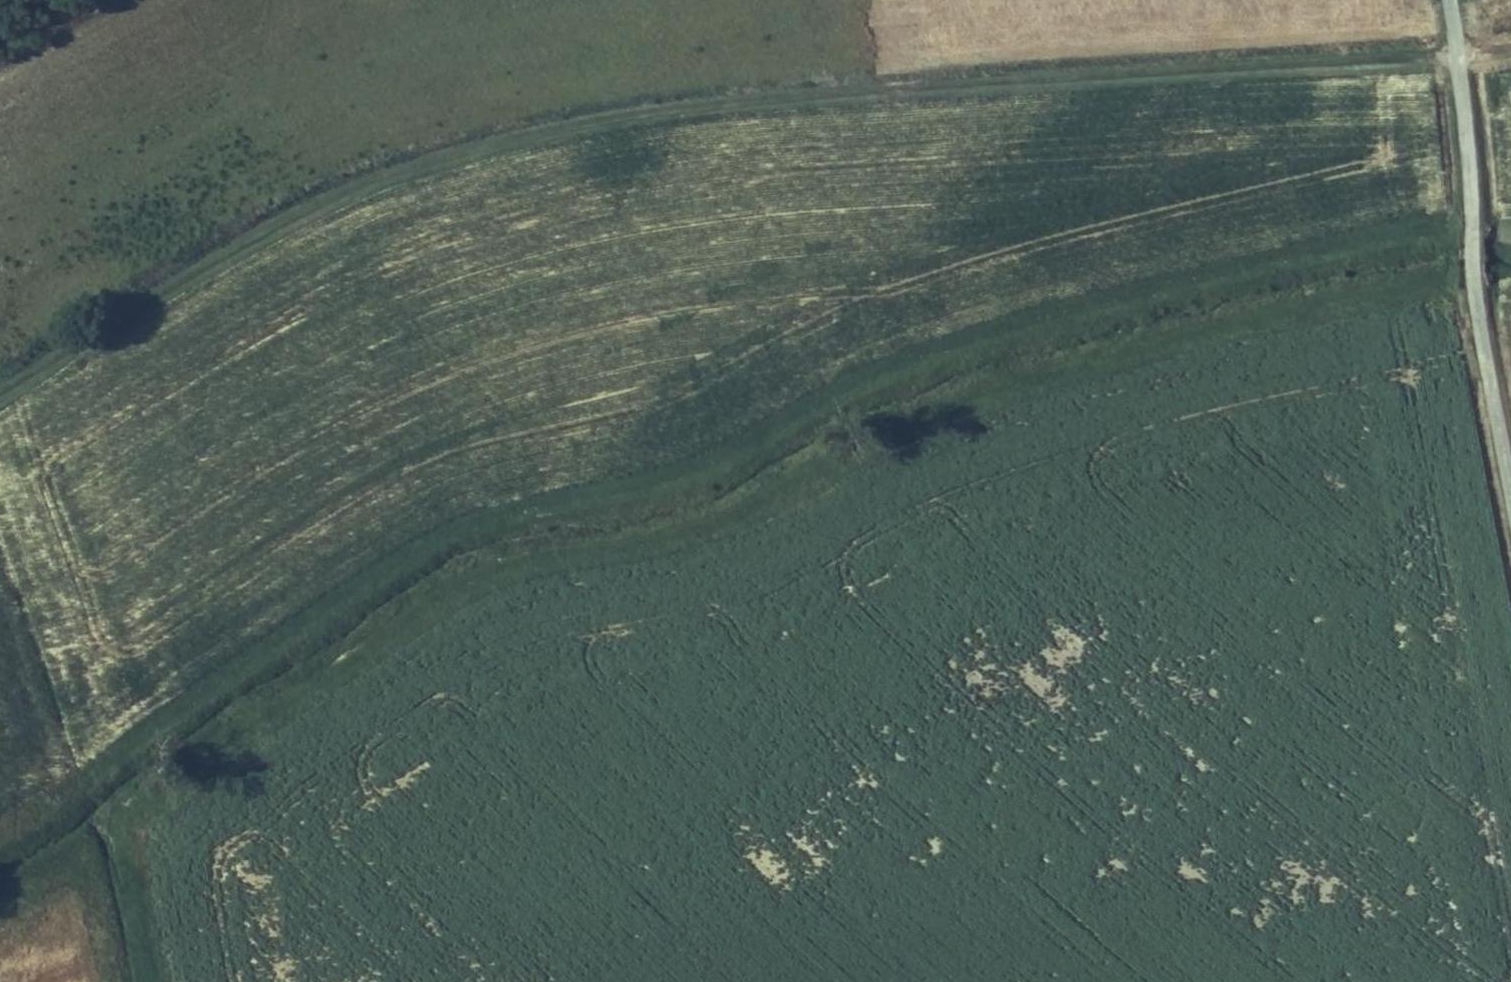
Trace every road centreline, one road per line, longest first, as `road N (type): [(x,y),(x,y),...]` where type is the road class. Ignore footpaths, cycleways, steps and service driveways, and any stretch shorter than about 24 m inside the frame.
road 1 (track): [(0,391),(252,235),(496,139),(758,97),(1510,41)]
road 2 (unclassified): [(1510,497),(1471,268),(1448,0)]

